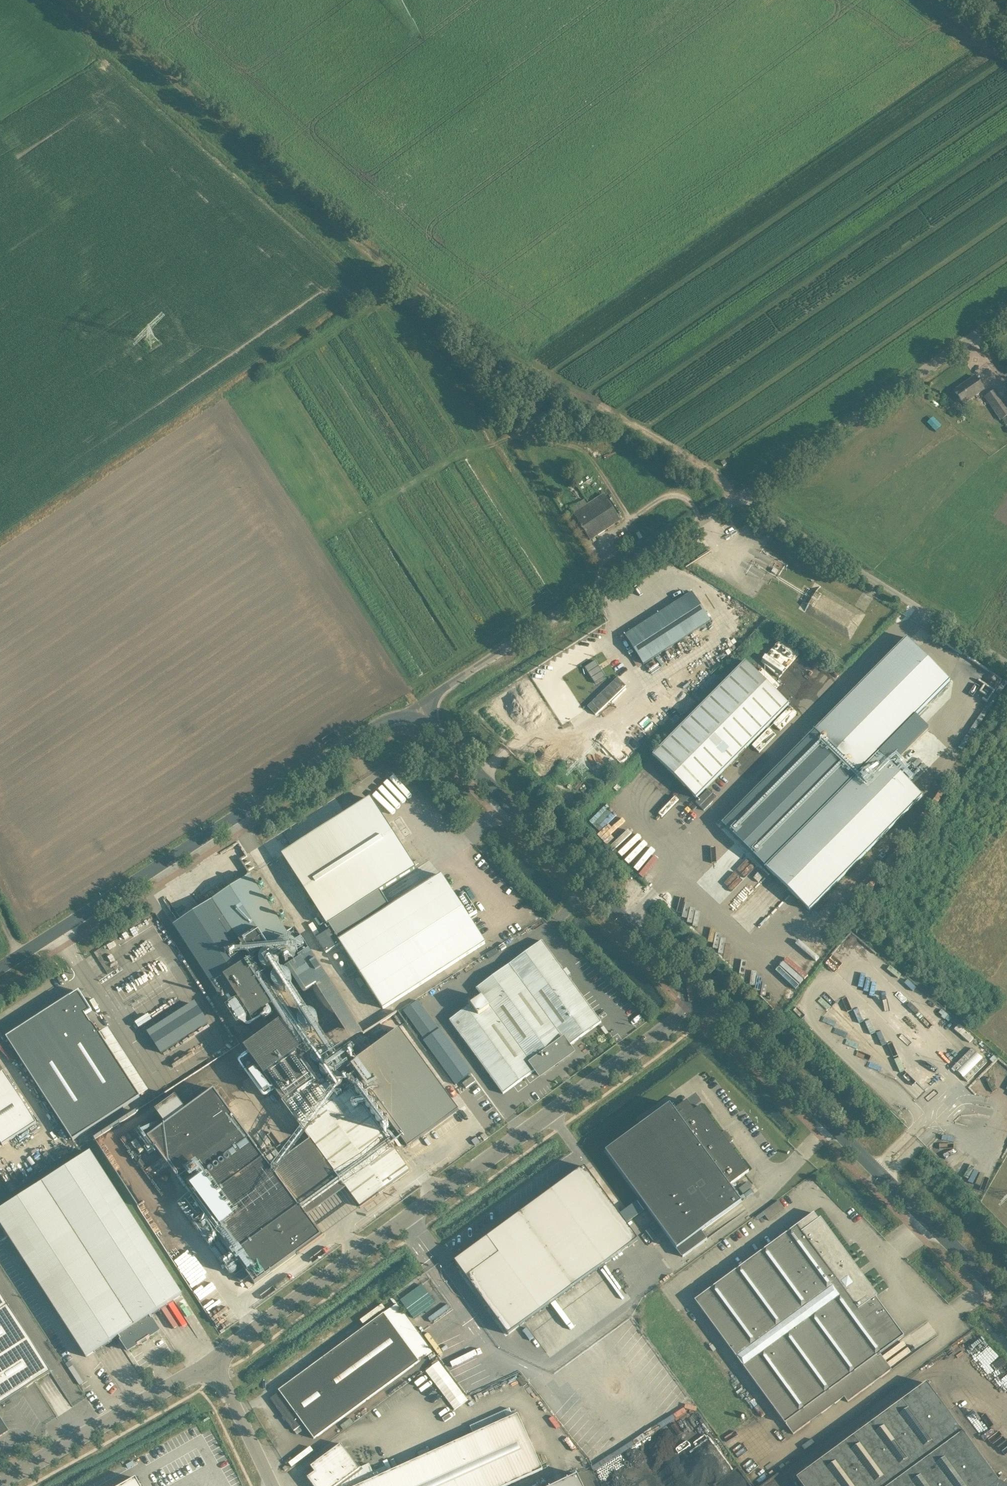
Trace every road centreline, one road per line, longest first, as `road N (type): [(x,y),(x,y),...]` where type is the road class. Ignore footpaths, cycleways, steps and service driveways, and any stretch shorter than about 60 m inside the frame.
road 1 (track): [(744,495),(423,297),(88,0)]
road 2 (unclassified): [(212,1362),(704,999)]
road 3 (tertiary): [(0,972),(393,716),(419,717)]
road 4 (track): [(0,539),(399,275)]
road 5 (tertiary): [(1006,1301),(704,999)]
road 6 (tertiary): [(704,999),(419,717)]
road 7 (unclassified): [(419,717),(441,690),(744,495)]
road 8 (unclassified): [(744,495),(1006,314)]
road 9 (unclassified): [(1006,661),(744,495)]
road 10 (unclassified): [(0,1482),(212,1362)]
road 11 (unclassified): [(271,1485),(212,1362)]

